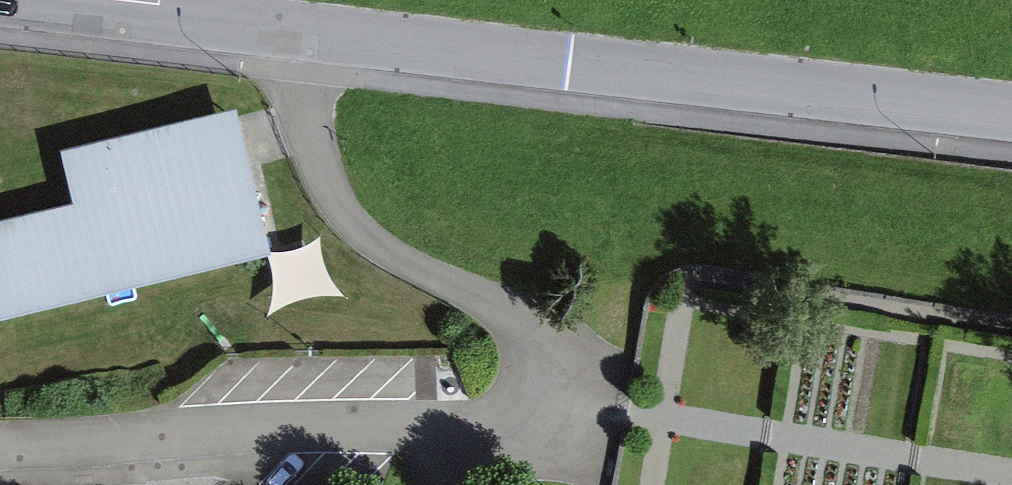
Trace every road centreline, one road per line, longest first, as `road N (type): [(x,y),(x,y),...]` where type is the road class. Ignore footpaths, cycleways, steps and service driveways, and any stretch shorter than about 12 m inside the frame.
road 1 (residential): [(308,37),(318,152),(344,216),(408,264),(567,339),(584,379),(572,423),(529,447),(0,451)]
road 2 (tertiary): [(308,37),(1011,114)]
road 3 (tertiary): [(0,2),(308,37)]

